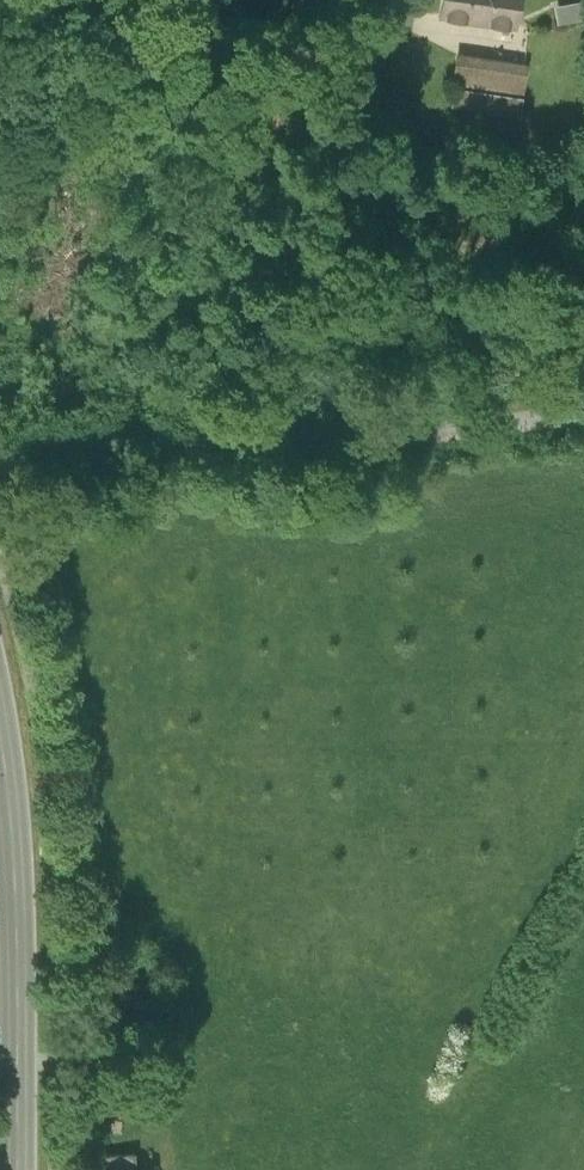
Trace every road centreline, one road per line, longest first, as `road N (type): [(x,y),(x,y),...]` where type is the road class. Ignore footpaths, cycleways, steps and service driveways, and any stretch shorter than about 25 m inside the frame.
road 1 (residential): [(583,410),(401,434),(138,438),(0,469)]
road 2 (primary): [(19,1064),(14,854),(0,728)]

